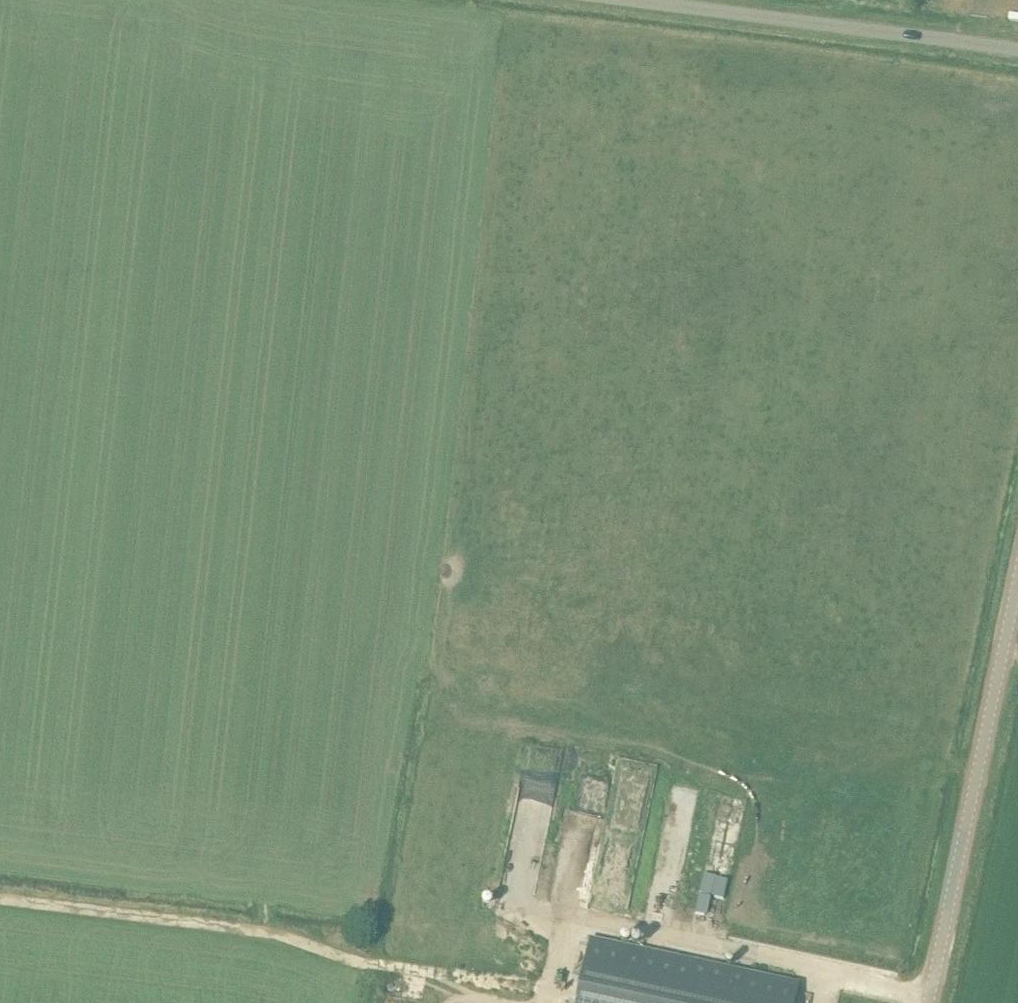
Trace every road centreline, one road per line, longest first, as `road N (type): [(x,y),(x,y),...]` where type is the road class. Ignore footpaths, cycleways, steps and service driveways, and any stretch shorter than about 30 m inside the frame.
road 1 (unclassified): [(928,1002),(1017,578)]
road 2 (unclassified): [(1017,51),(590,0)]

